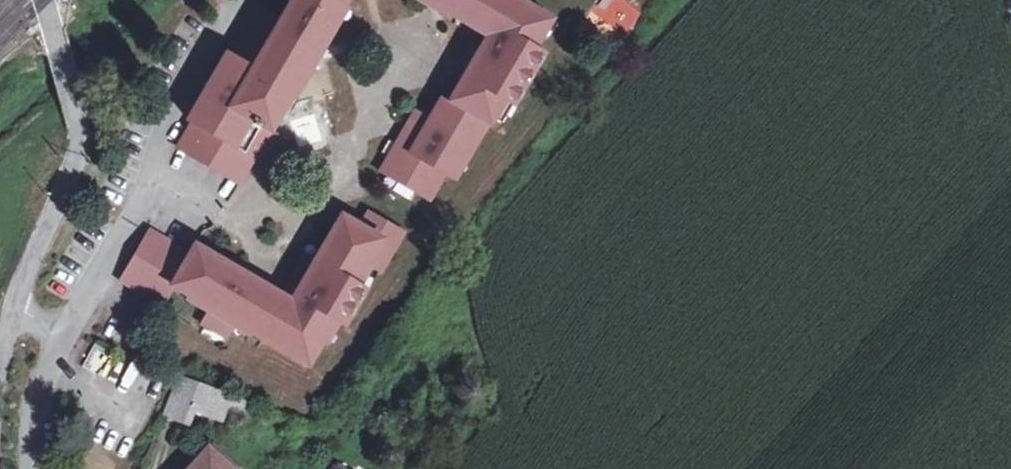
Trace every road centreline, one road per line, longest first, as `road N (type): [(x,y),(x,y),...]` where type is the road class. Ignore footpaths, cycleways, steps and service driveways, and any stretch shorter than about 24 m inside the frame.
road 1 (unclassified): [(43,0),(81,139),(14,308),(0,371)]

